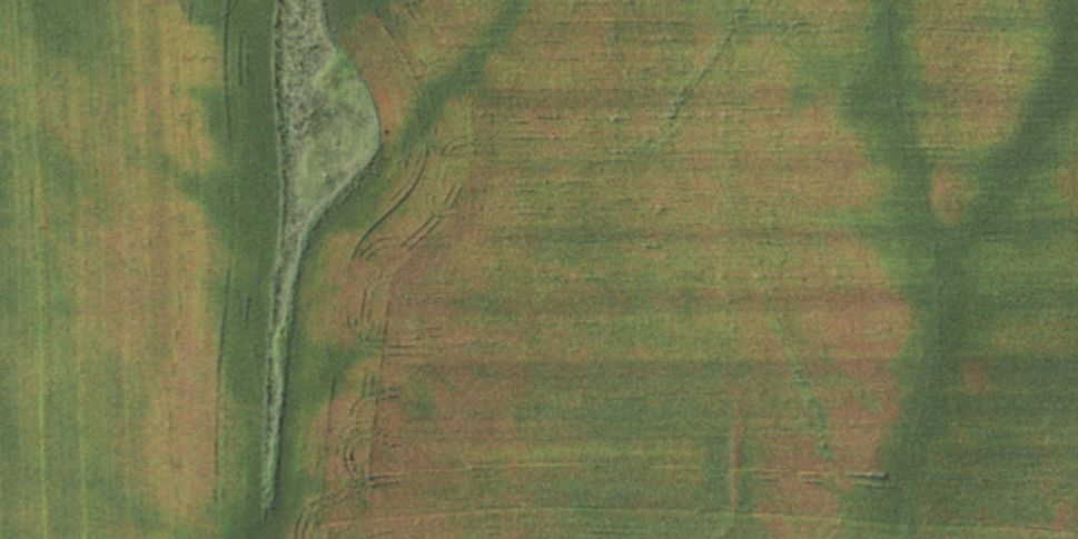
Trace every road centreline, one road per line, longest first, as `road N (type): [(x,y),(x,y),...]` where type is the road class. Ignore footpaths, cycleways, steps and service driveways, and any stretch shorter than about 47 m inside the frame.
road 1 (residential): [(780,538),(784,0)]

